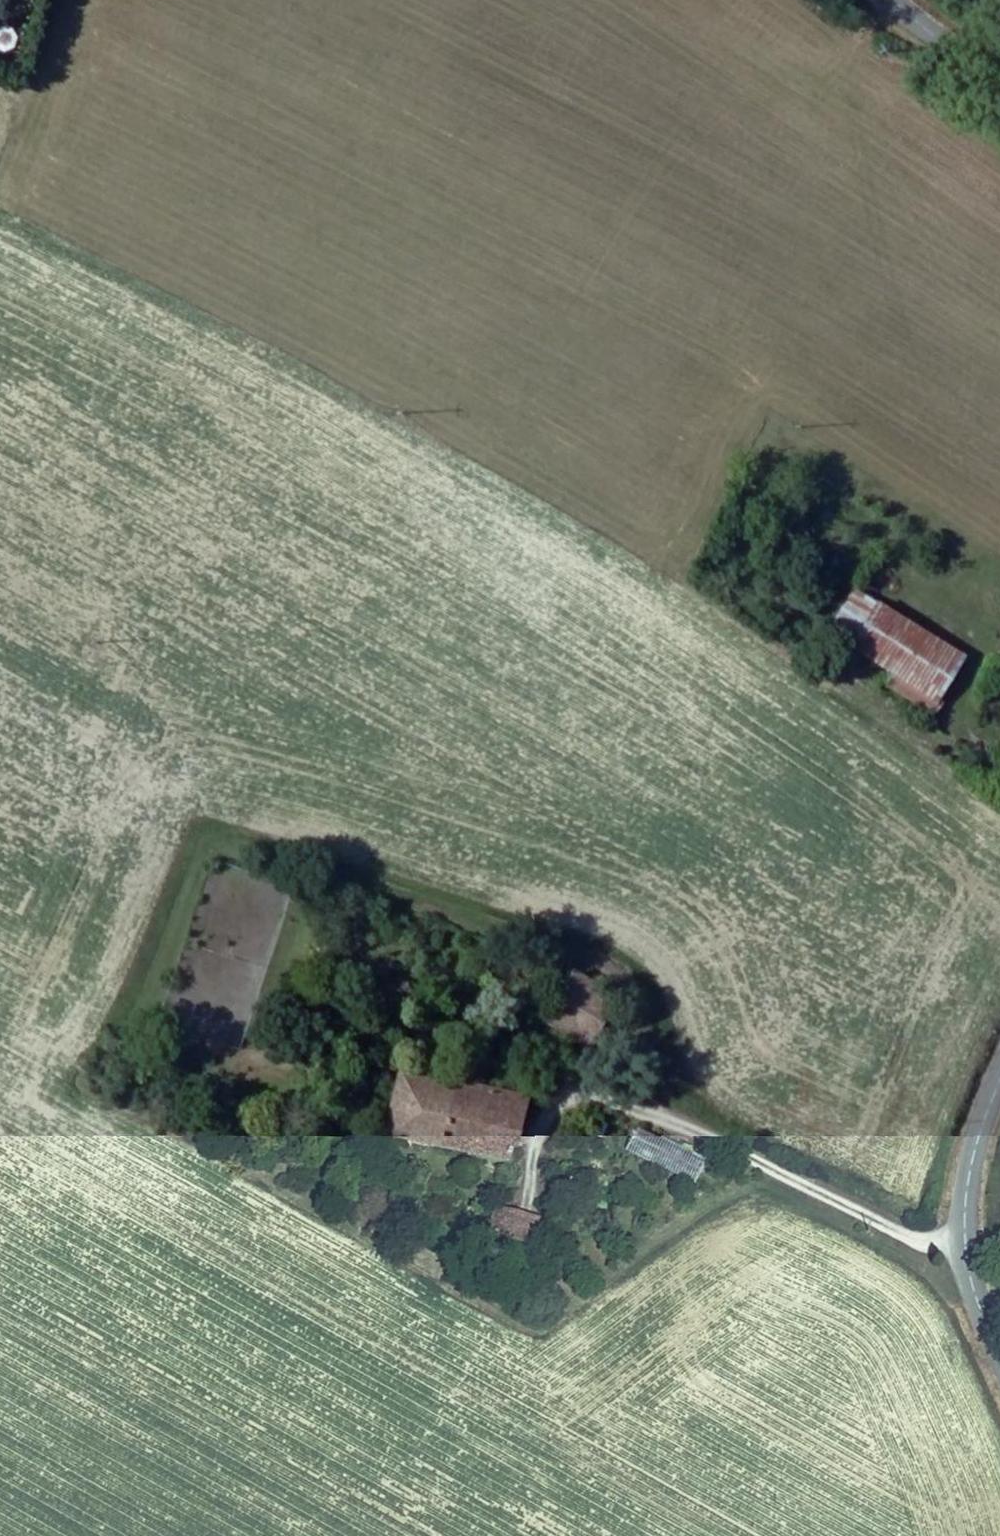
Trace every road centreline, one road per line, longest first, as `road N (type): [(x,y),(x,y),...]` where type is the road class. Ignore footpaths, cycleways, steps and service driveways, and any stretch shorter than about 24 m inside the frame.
road 1 (residential): [(964,1239),(925,1242),(858,1216),(608,1097),(565,1102),(524,1188)]
road 2 (tertiary): [(999,1086),(971,1161),(964,1239)]
road 3 (tertiary): [(895,0),(999,81)]
road 4 (tertiary): [(964,1239),(977,1299),(999,1354)]

